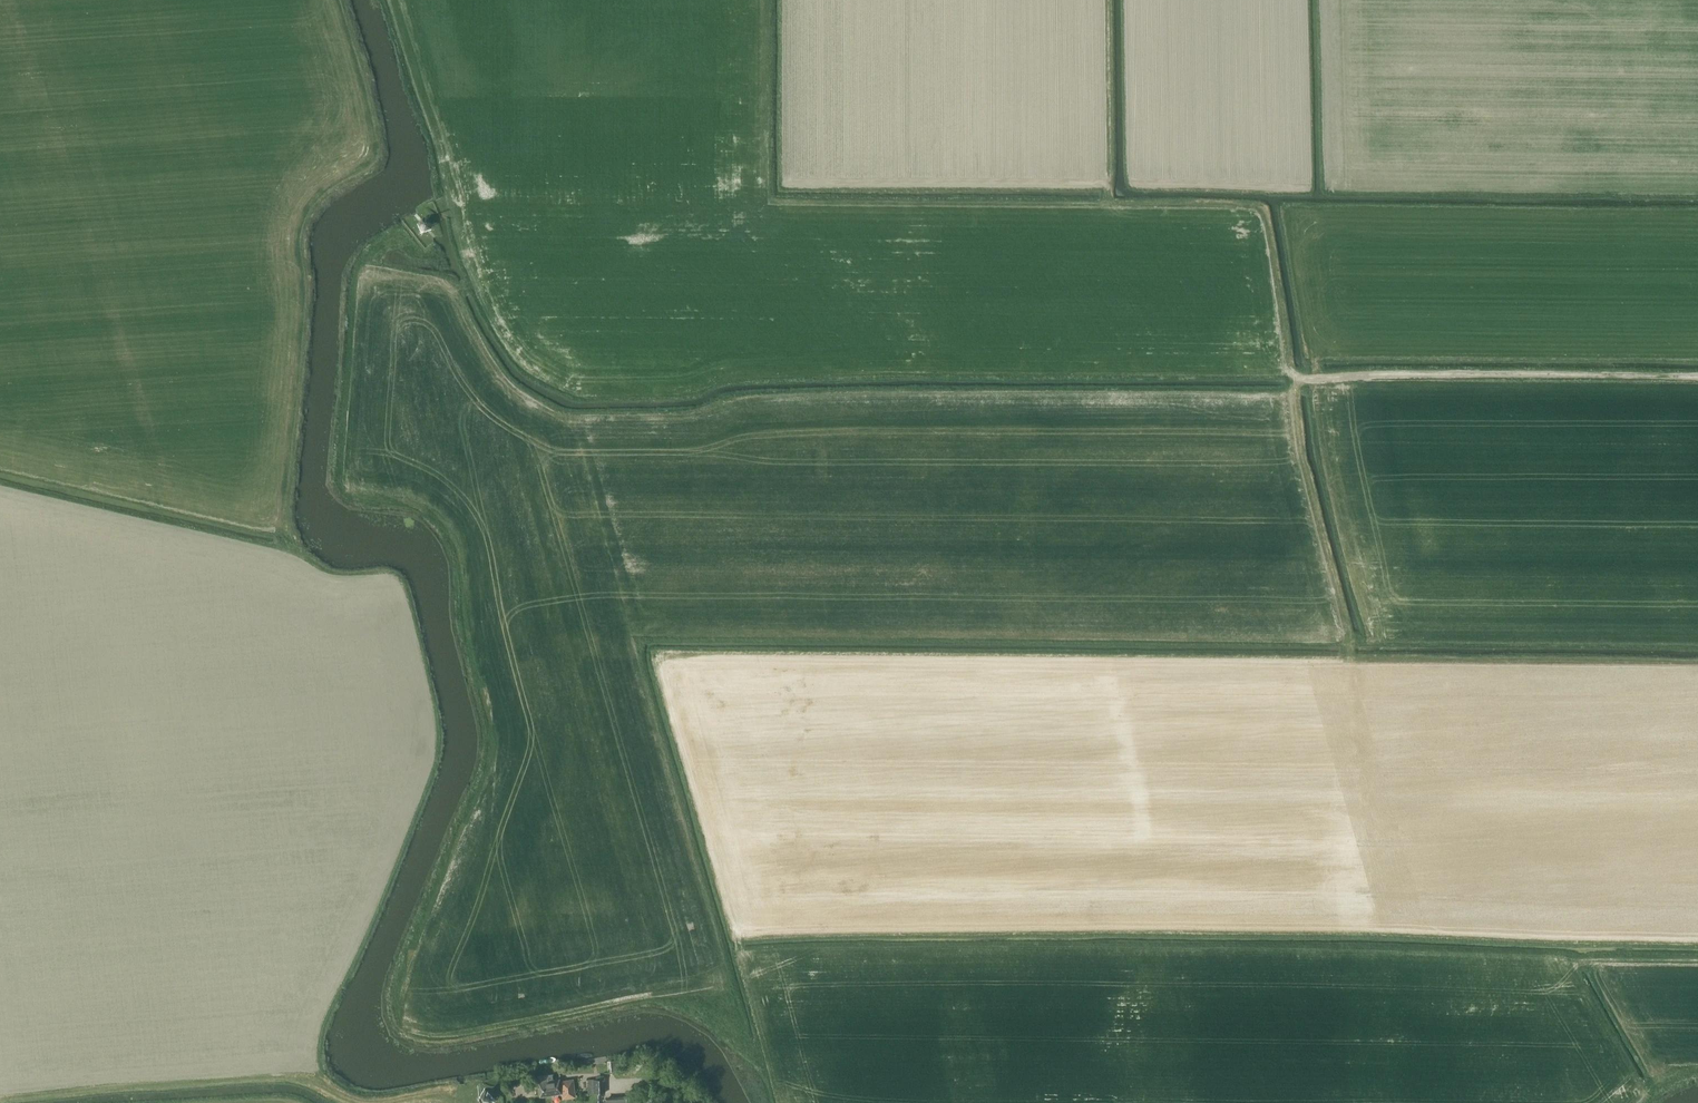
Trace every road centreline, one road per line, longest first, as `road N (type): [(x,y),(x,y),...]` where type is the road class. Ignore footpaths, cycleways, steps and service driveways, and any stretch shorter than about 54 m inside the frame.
road 1 (track): [(353,1102),(290,1076),(0,1099)]

